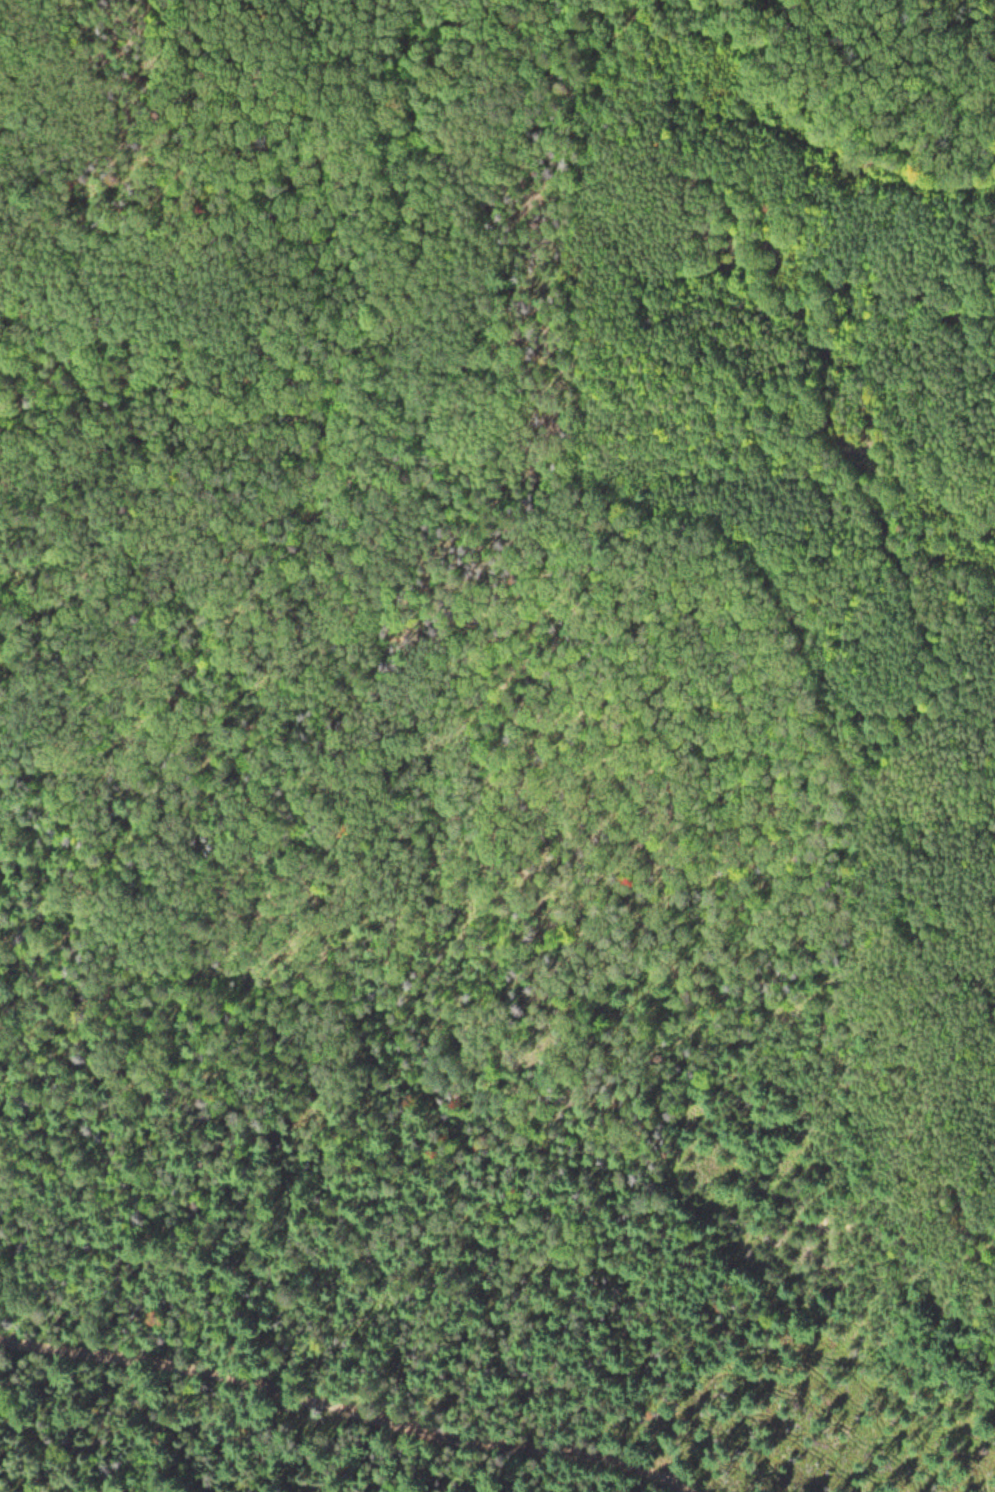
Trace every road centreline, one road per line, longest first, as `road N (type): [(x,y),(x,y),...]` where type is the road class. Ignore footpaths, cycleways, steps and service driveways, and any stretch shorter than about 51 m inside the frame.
road 1 (track): [(701,1491),(669,1473),(487,1434),(410,1437),(232,1372),(0,1332)]

